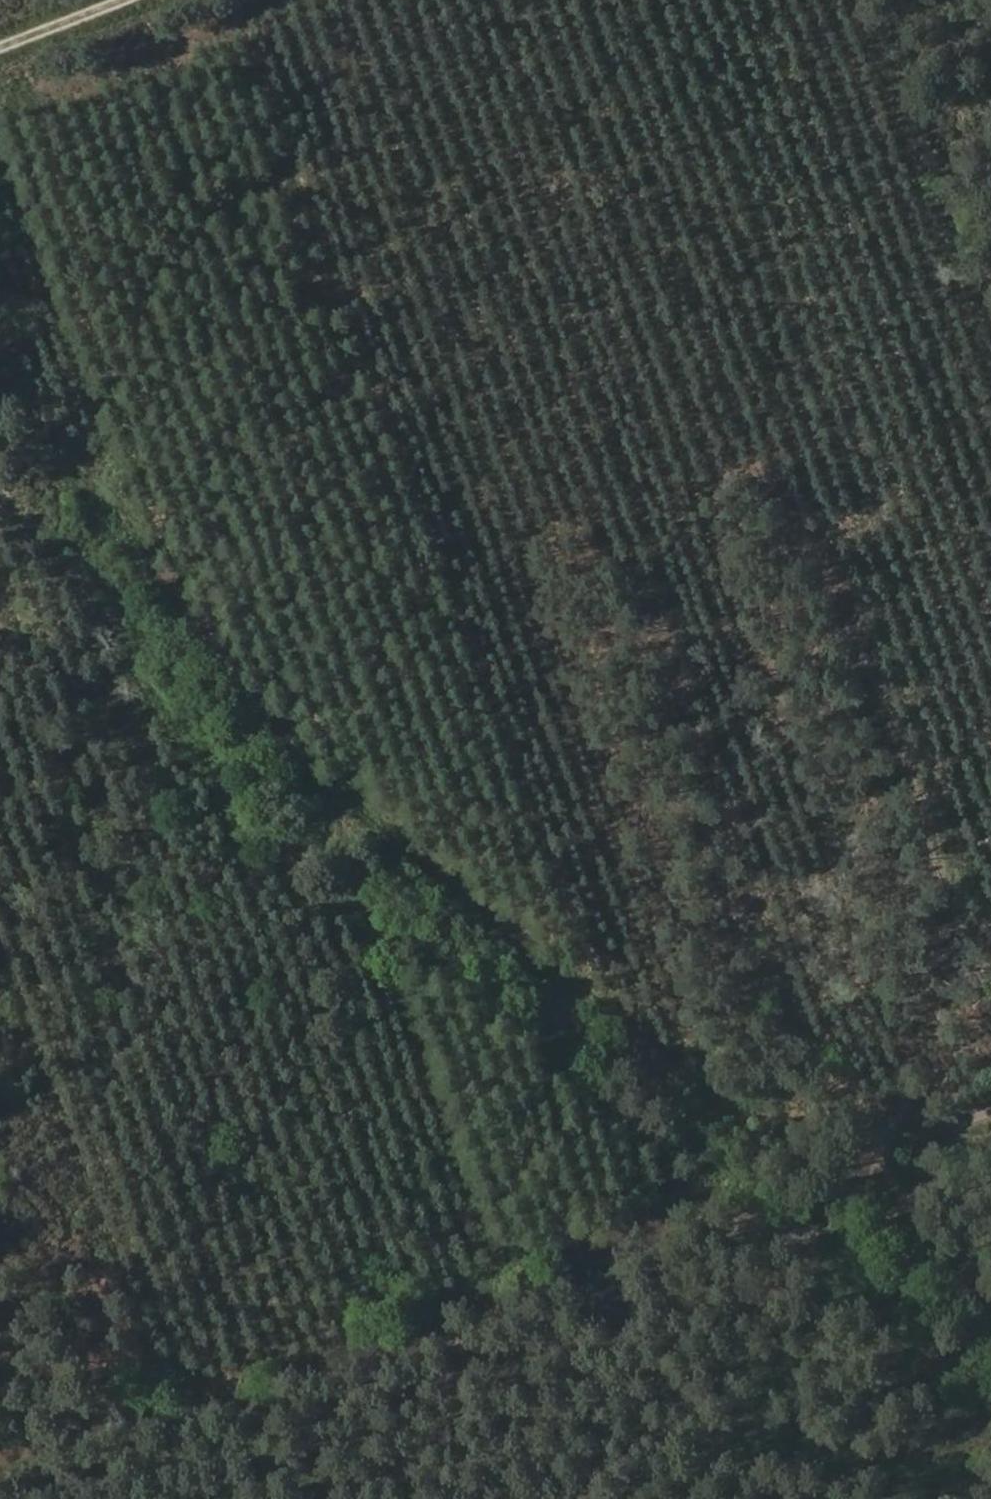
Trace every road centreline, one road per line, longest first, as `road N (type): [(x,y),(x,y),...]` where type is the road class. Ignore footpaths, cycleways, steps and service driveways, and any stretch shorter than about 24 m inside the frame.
road 1 (track): [(0,60),(157,0)]

